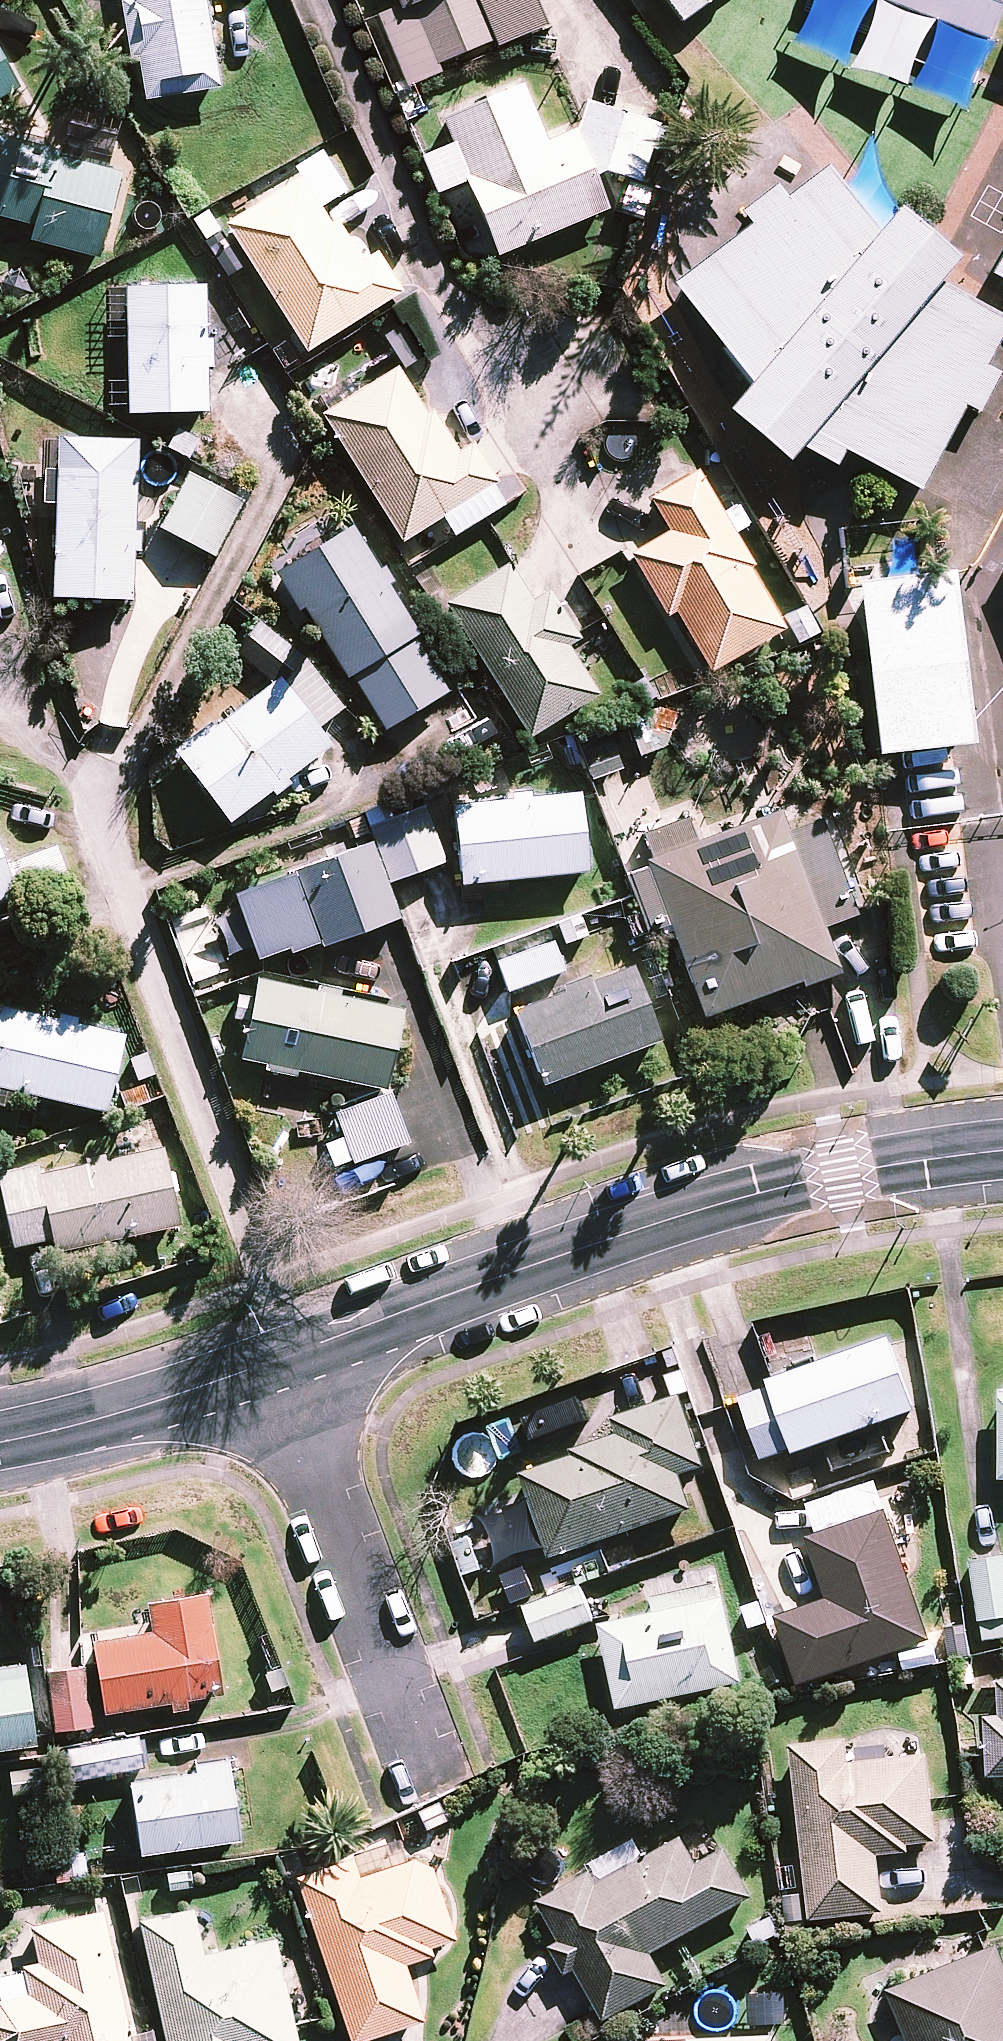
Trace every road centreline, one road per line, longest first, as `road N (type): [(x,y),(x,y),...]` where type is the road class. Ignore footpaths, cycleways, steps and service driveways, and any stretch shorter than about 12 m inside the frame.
road 1 (tertiary): [(274,1365),(683,1216),(840,1174),(1002,1151)]
road 2 (residential): [(428,1760),(274,1365)]
road 3 (tertiary): [(0,1440),(274,1365)]

